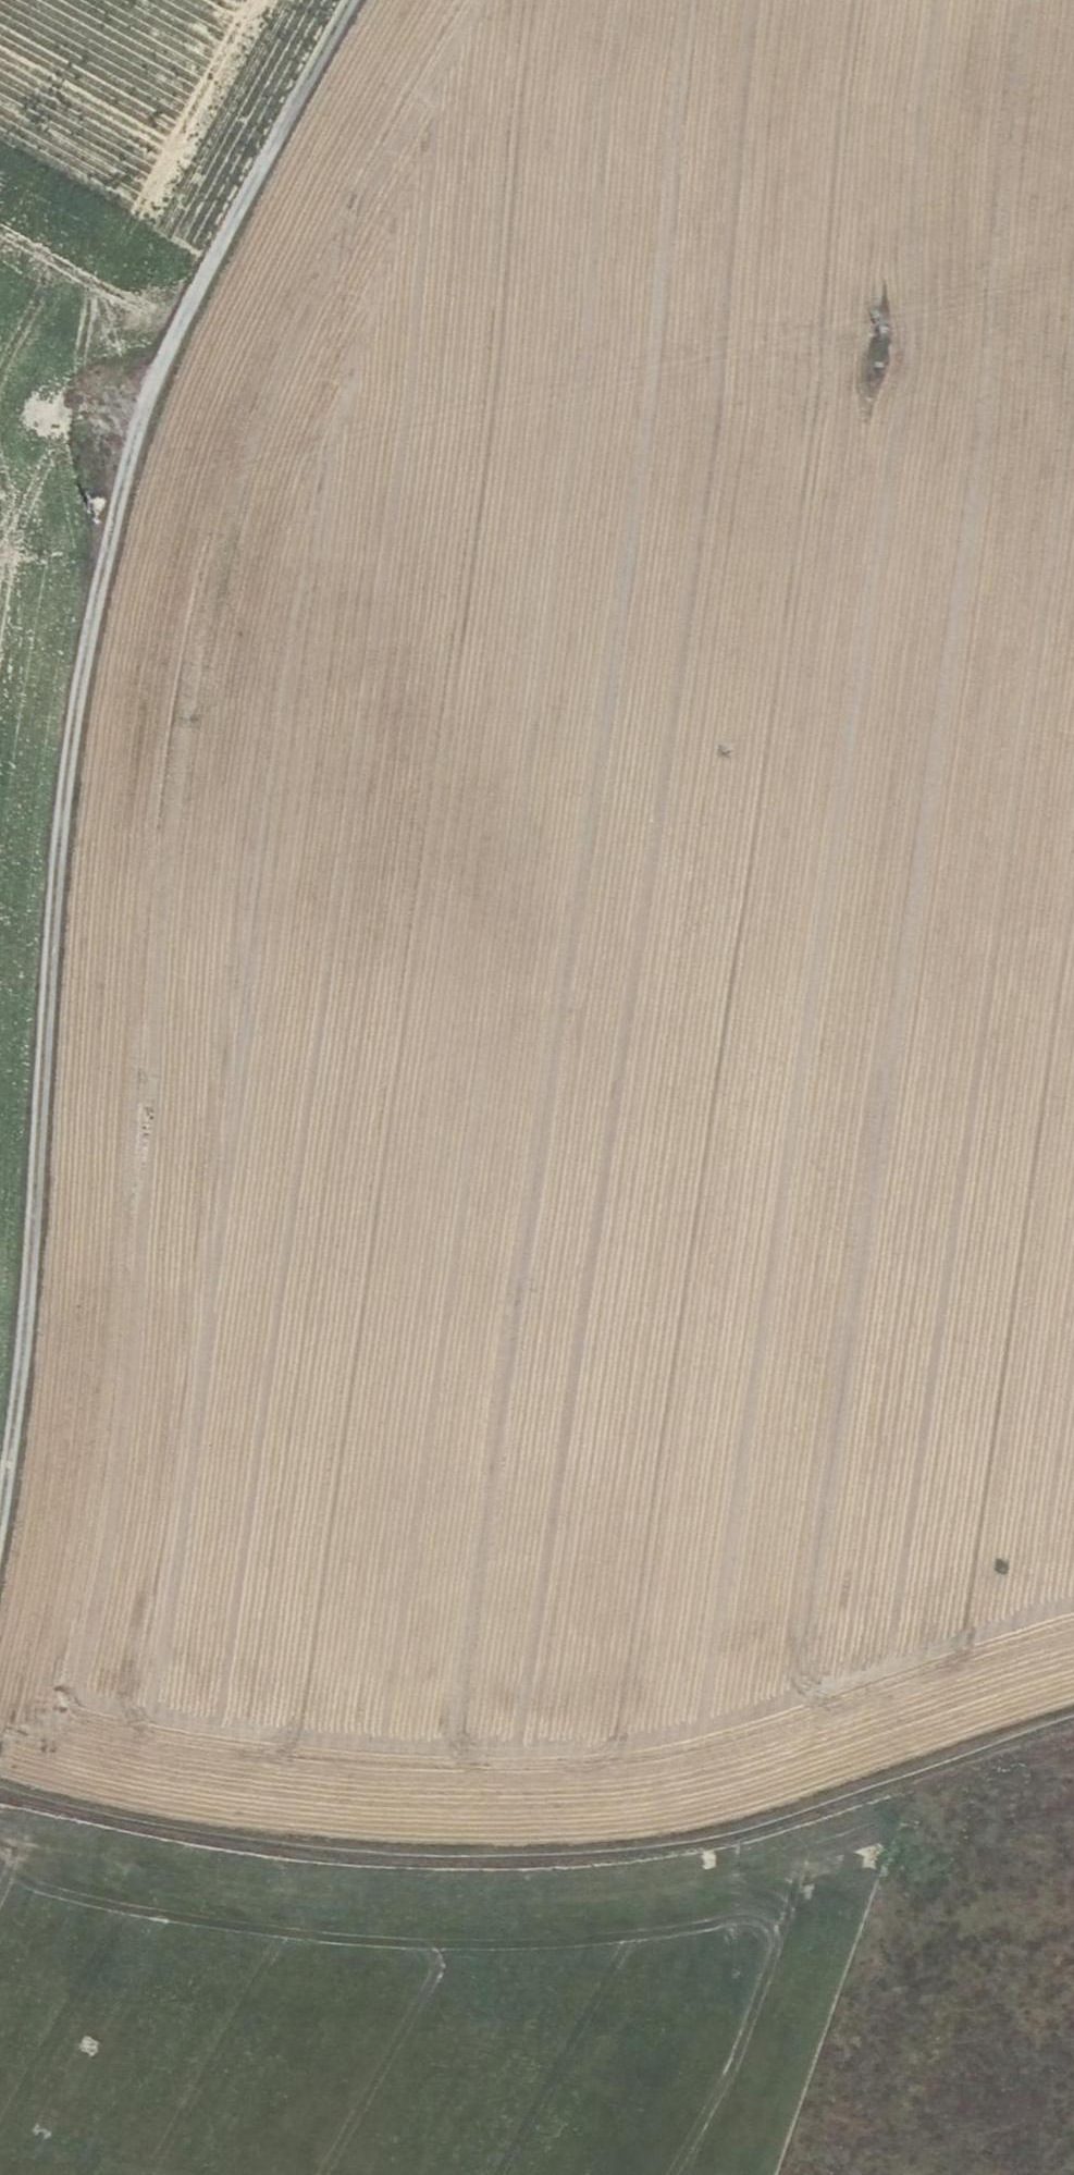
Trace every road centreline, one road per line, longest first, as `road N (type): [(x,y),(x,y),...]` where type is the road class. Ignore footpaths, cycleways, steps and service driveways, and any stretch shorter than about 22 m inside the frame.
road 1 (track): [(352,0),(276,102),(191,281),(136,423),(88,583),(0,1357)]
road 2 (track): [(0,1790),(392,1850),(492,1856),(666,1846),(1073,1726)]

